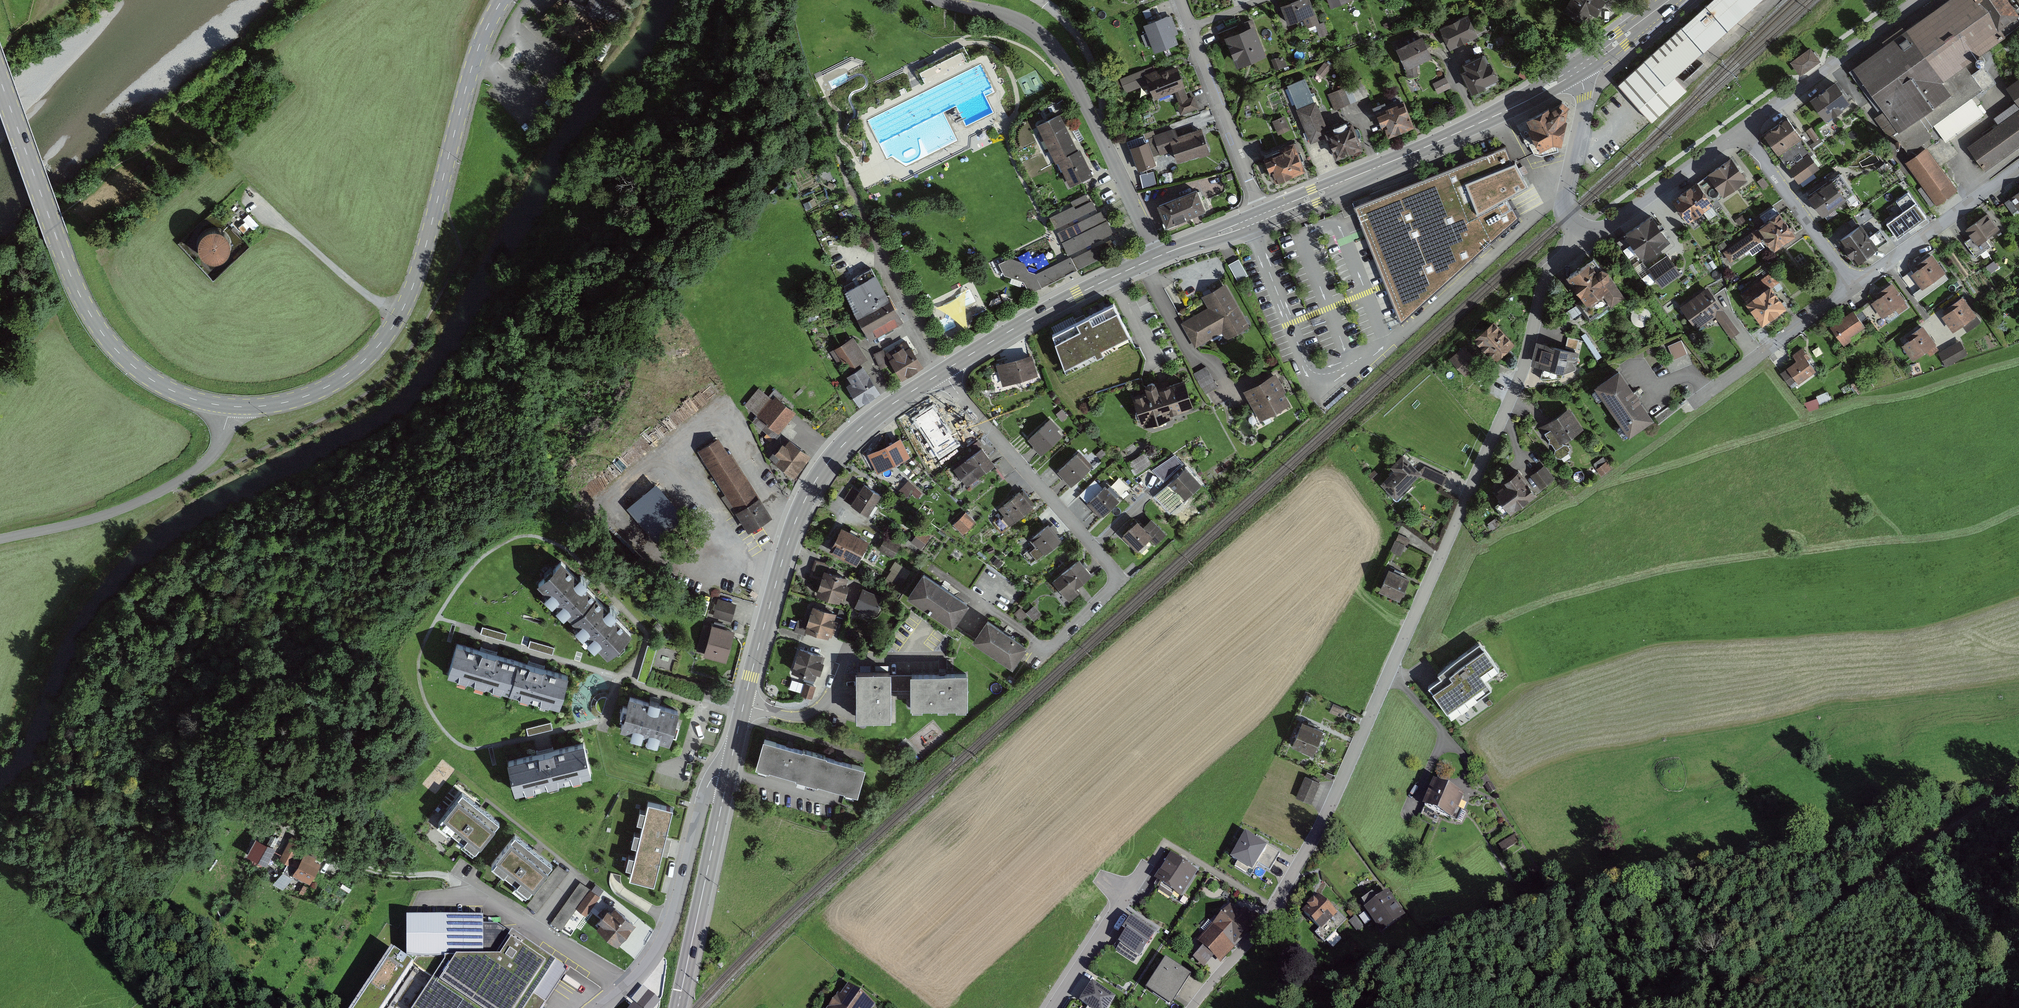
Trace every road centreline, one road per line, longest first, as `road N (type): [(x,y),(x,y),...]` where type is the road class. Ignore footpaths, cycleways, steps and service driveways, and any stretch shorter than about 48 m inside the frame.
road 1 (residential): [(1583,235),(1545,275),(1514,391),(1320,828),(1275,908),(1196,1007)]
road 2 (track): [(1280,899),(1290,951),(1306,974),(1332,977),(1553,902),(1855,827),(2018,769)]
road 3 (tertiary): [(229,406),(304,397),(351,372),(389,331),(415,282),(473,63),(503,0)]
road 4 (residential): [(941,373),(1120,578),(1045,647),(942,575)]
road 5 (tertiary): [(0,79),(69,271),(98,327),(145,376),(229,406)]
road 6 (secondary): [(941,373),(862,426),(818,477),(790,535),(743,705)]
road 7 (residential): [(941,0),(1005,15),(1049,43),(1160,256)]
road 8 (secondary): [(1576,70),(1506,111),(1264,217)]
road 9 (unclassified): [(229,406),(218,448),(168,488),(89,520),(0,539)]
road 10 (unclassified): [(728,775),(713,778),(701,799),(658,947),(598,1007)]
road 11 (secondary): [(1160,256),(941,373)]
road 12 (secondary): [(728,775),(678,1007)]
road 13 (residential): [(743,705),(803,717),(828,700),(849,657),(943,657)]
road 14 (residential): [(1742,130),(1920,0)]
road 15 (residential): [(2018,168),(1853,288)]
road 16 (residential): [(1264,217),(1189,29)]
road 17 (residential): [(1853,288),(1694,404)]
road 18 (residential): [(1742,130),(1853,288)]
road 19 (residential): [(1583,235),(1609,226),(1742,130)]
road 20 (residential): [(1583,235),(1565,200),(1584,97),(1576,70)]
road 21 (residential): [(1054,1007),(1141,874)]
road 22 (track): [(1886,871),(2018,786)]

